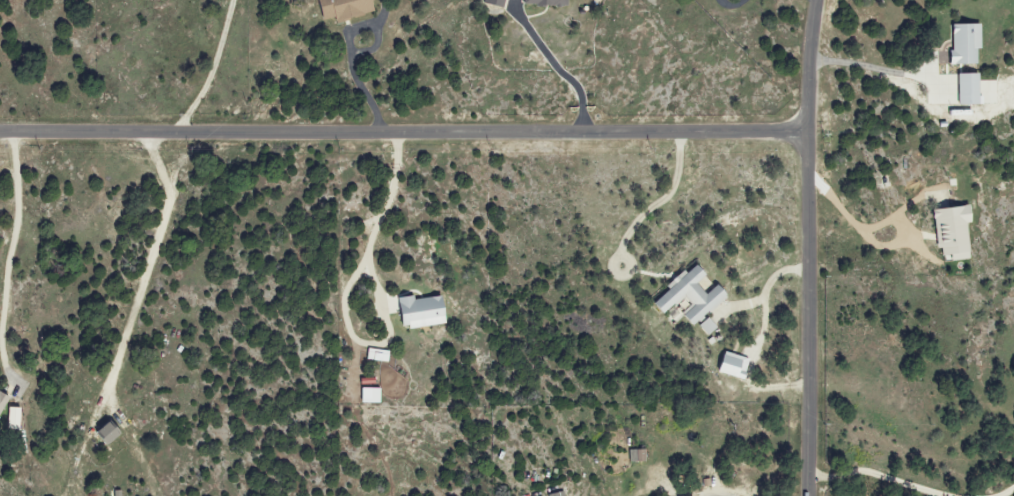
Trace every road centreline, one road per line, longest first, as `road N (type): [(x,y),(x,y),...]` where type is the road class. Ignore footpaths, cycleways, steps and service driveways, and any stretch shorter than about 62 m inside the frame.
road 1 (residential): [(0,135),(807,134)]
road 2 (residential): [(808,495),(807,134),(818,0)]

